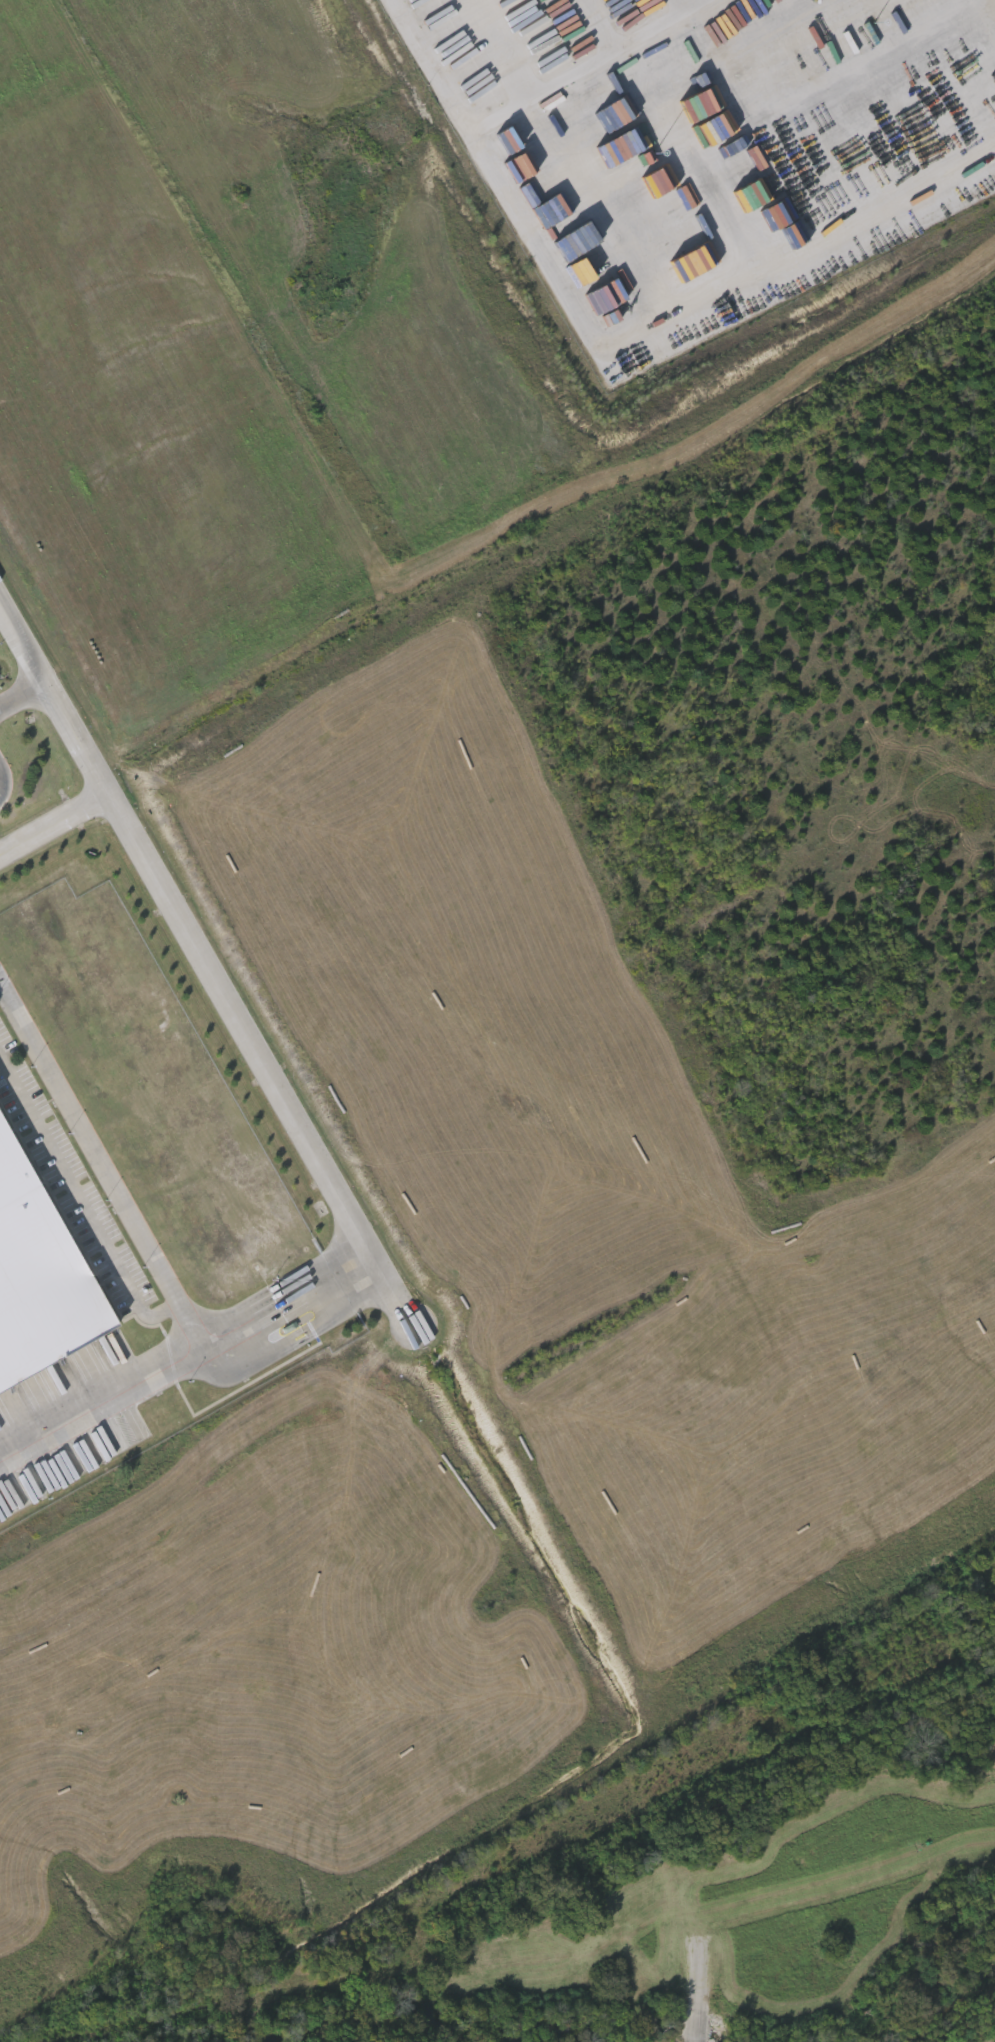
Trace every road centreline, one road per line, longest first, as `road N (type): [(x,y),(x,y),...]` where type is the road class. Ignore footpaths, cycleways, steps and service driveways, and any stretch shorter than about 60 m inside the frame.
road 1 (residential): [(0,611),(411,1324)]
road 2 (track): [(707,1945),(994,1872)]

